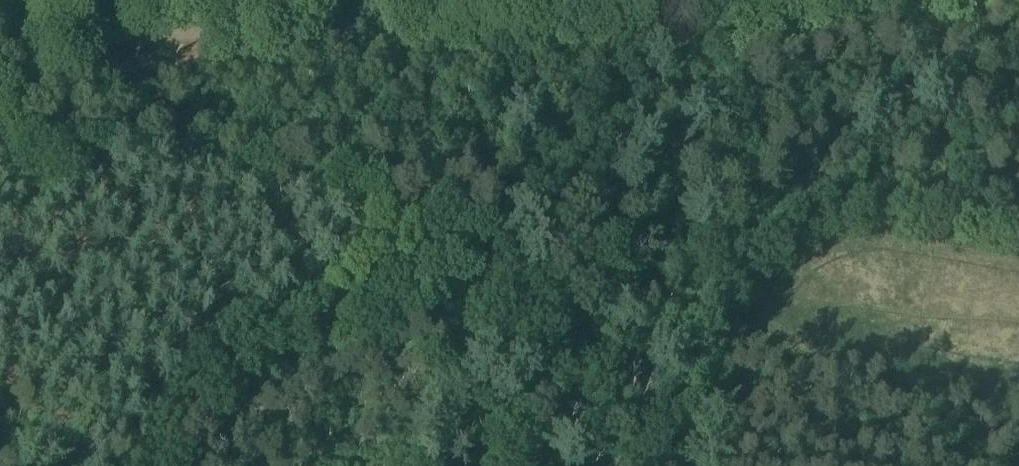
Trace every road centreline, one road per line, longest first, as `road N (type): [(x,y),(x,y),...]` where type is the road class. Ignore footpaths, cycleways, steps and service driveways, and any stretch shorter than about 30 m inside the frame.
road 1 (track): [(757,0),(484,27),(0,19)]

